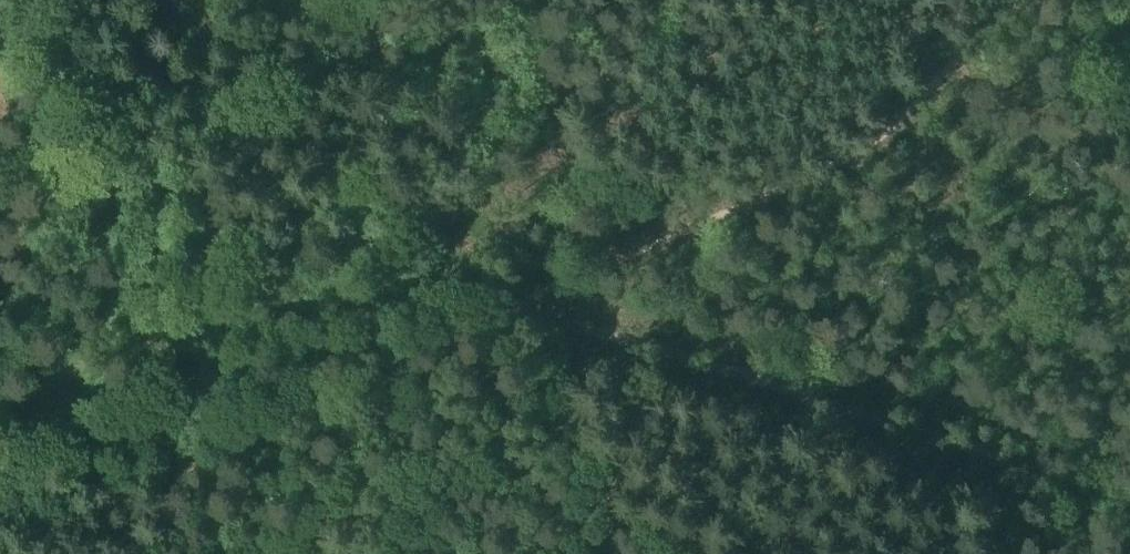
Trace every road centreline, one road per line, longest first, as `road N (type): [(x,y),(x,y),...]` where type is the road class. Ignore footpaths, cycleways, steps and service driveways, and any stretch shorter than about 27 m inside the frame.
road 1 (track): [(1001,0),(847,148),(631,248),(221,372),(0,467)]
road 2 (track): [(503,293),(1129,482)]
road 3 (track): [(161,394),(113,258),(255,166),(287,104),(286,49),(226,0)]

